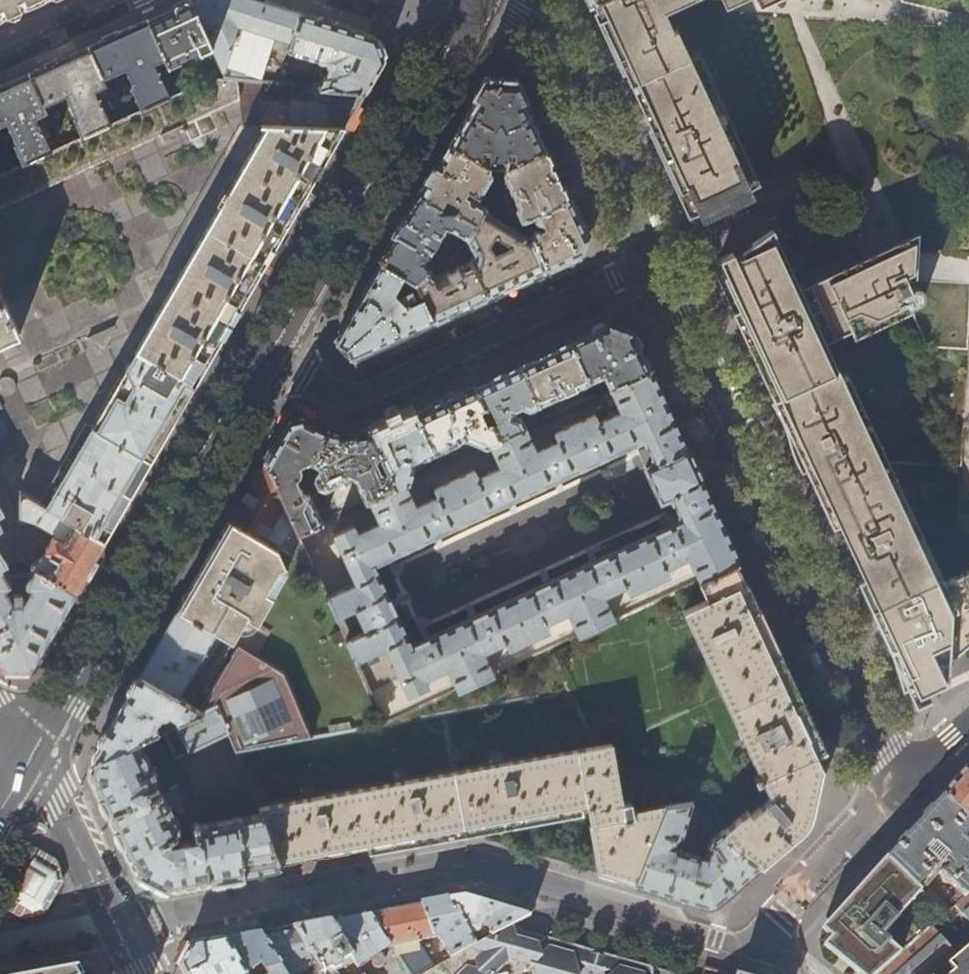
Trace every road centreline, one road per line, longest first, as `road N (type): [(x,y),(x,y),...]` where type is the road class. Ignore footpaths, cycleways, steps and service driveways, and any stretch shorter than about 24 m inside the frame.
road 1 (residential): [(900,791),(555,46),(479,0)]
road 2 (secondary): [(26,766),(479,0)]
road 3 (residential): [(26,766),(140,973)]
road 4 (residential): [(900,791),(789,908)]
road 5 (residential): [(0,51),(110,0)]

